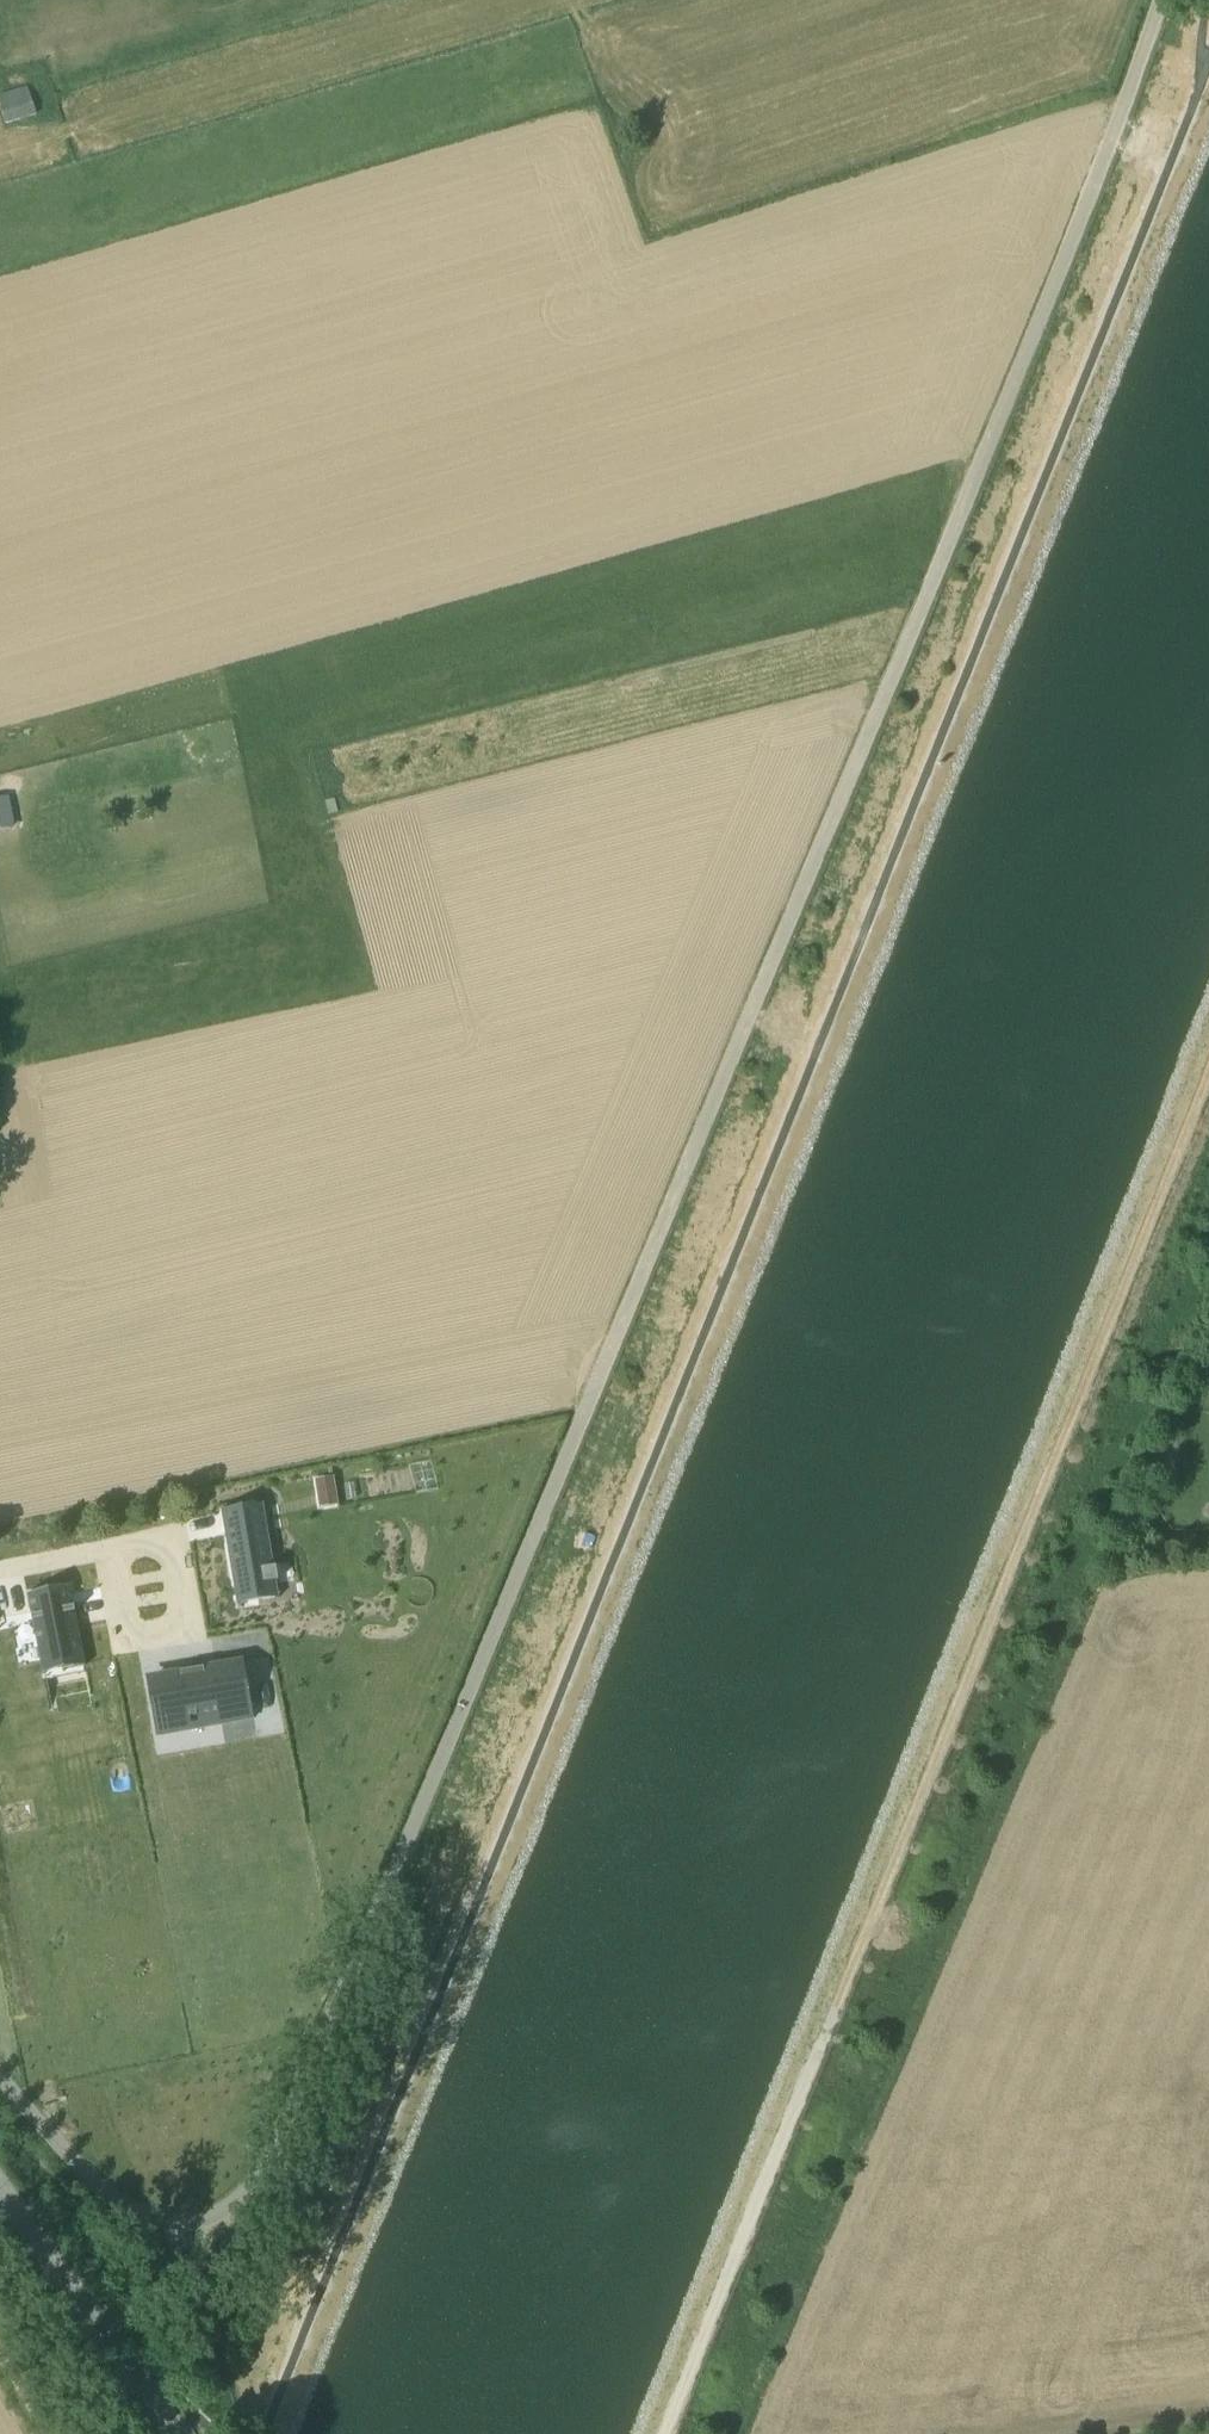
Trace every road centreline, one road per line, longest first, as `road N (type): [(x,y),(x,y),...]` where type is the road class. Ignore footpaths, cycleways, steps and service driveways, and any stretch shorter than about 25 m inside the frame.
road 1 (unclassified): [(1159,0),(1114,127),(584,1417),(271,2150),(205,2230),(160,2230),(98,2193),(0,2079)]
road 2 (unclassified): [(179,2433),(0,2187)]

